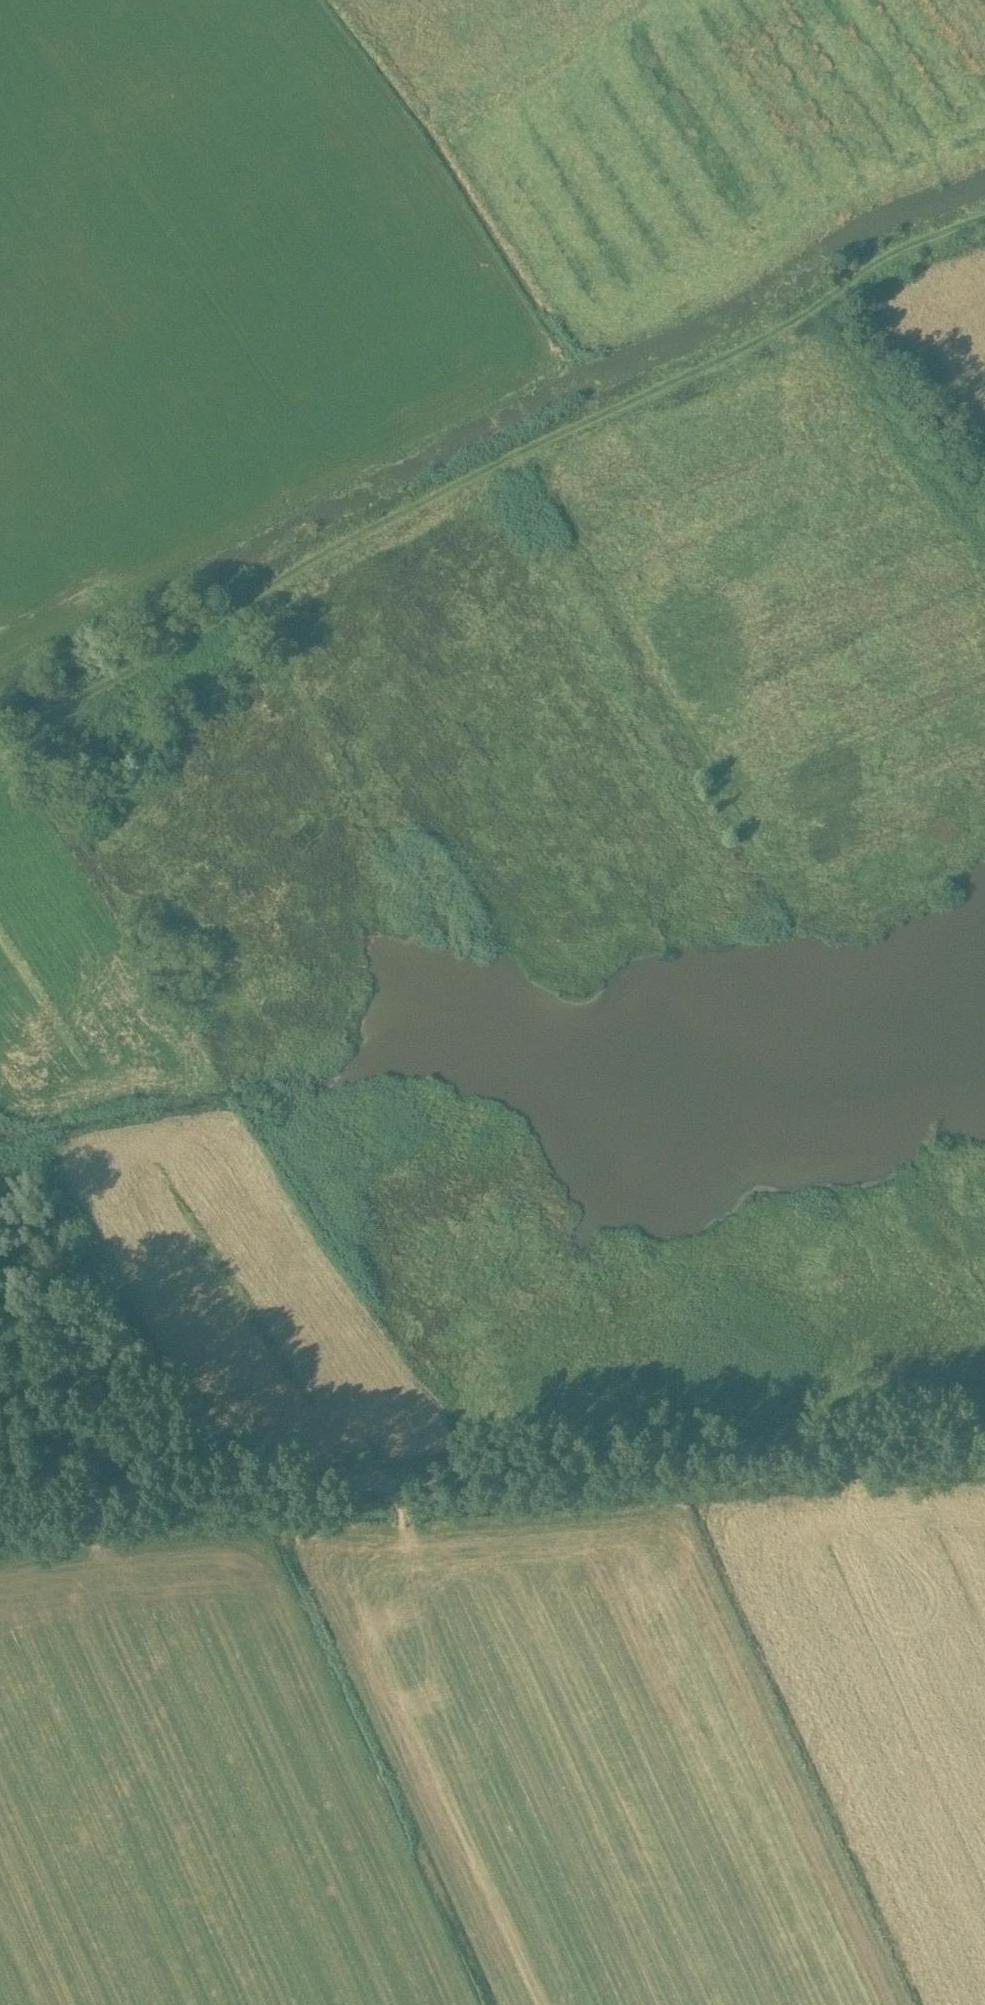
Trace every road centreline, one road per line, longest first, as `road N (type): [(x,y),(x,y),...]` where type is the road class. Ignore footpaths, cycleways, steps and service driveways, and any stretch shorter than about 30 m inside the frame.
road 1 (track): [(0,744),(33,733),(274,585),(794,319),(889,253),(984,219)]
road 2 (unclassified): [(0,1520),(167,1497),(984,1438)]

